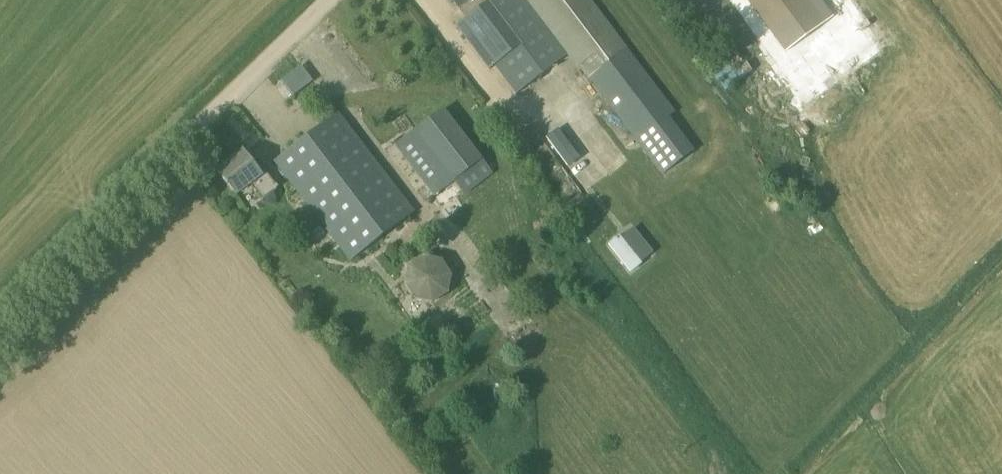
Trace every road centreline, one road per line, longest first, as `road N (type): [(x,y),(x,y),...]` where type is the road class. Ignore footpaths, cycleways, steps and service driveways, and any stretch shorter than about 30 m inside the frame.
road 1 (unclassified): [(0,335),(348,0)]

